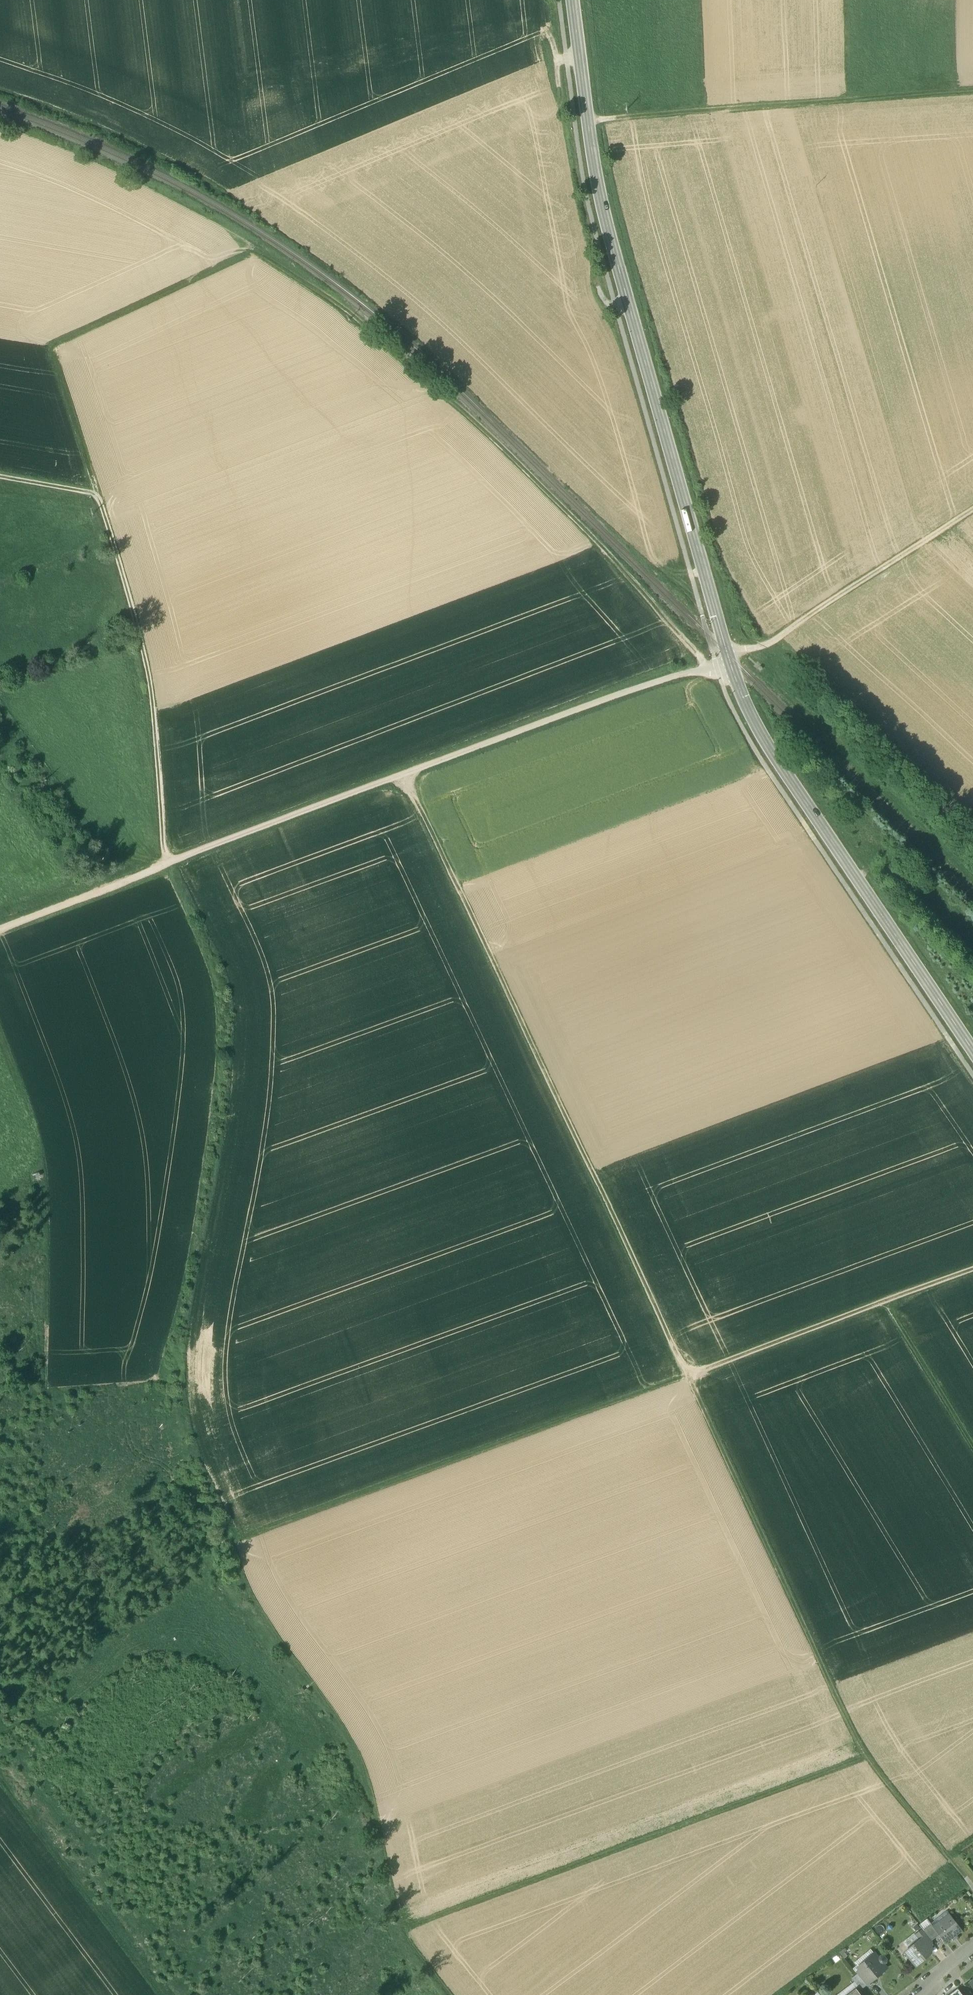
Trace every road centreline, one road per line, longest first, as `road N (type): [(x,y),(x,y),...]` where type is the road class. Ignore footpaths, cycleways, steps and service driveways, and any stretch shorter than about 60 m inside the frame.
road 1 (track): [(170,862),(225,976),(228,1002),(229,1091),(174,1369),(179,1404),(250,1600),(351,1741),(399,1925),(449,1994)]
road 2 (secondary): [(972,1051),(743,699),(609,231),(572,0)]
road 3 (track): [(705,672),(600,545),(513,458),(337,308),(260,257),(53,345),(99,496)]
road 4 (track): [(867,1757),(689,1375),(233,1544)]
road 5 (track): [(0,929),(636,688),(732,667)]
road 6 (track): [(406,774),(689,1375)]
road 7 (track): [(402,1931),(867,1757)]
road 8 (track): [(165,865),(143,644),(99,496),(0,477)]
road 9 (track): [(972,1269),(689,1375)]
road 10 (track): [(726,651),(766,647),(972,510)]
road 11 (track): [(0,1782),(162,1994)]
road 12 (track): [(588,121),(852,101)]
road 13 (track): [(972,1890),(867,1757)]
road 14 (track): [(887,1301),(972,1443)]
road 15 (track): [(972,92),(852,101)]

